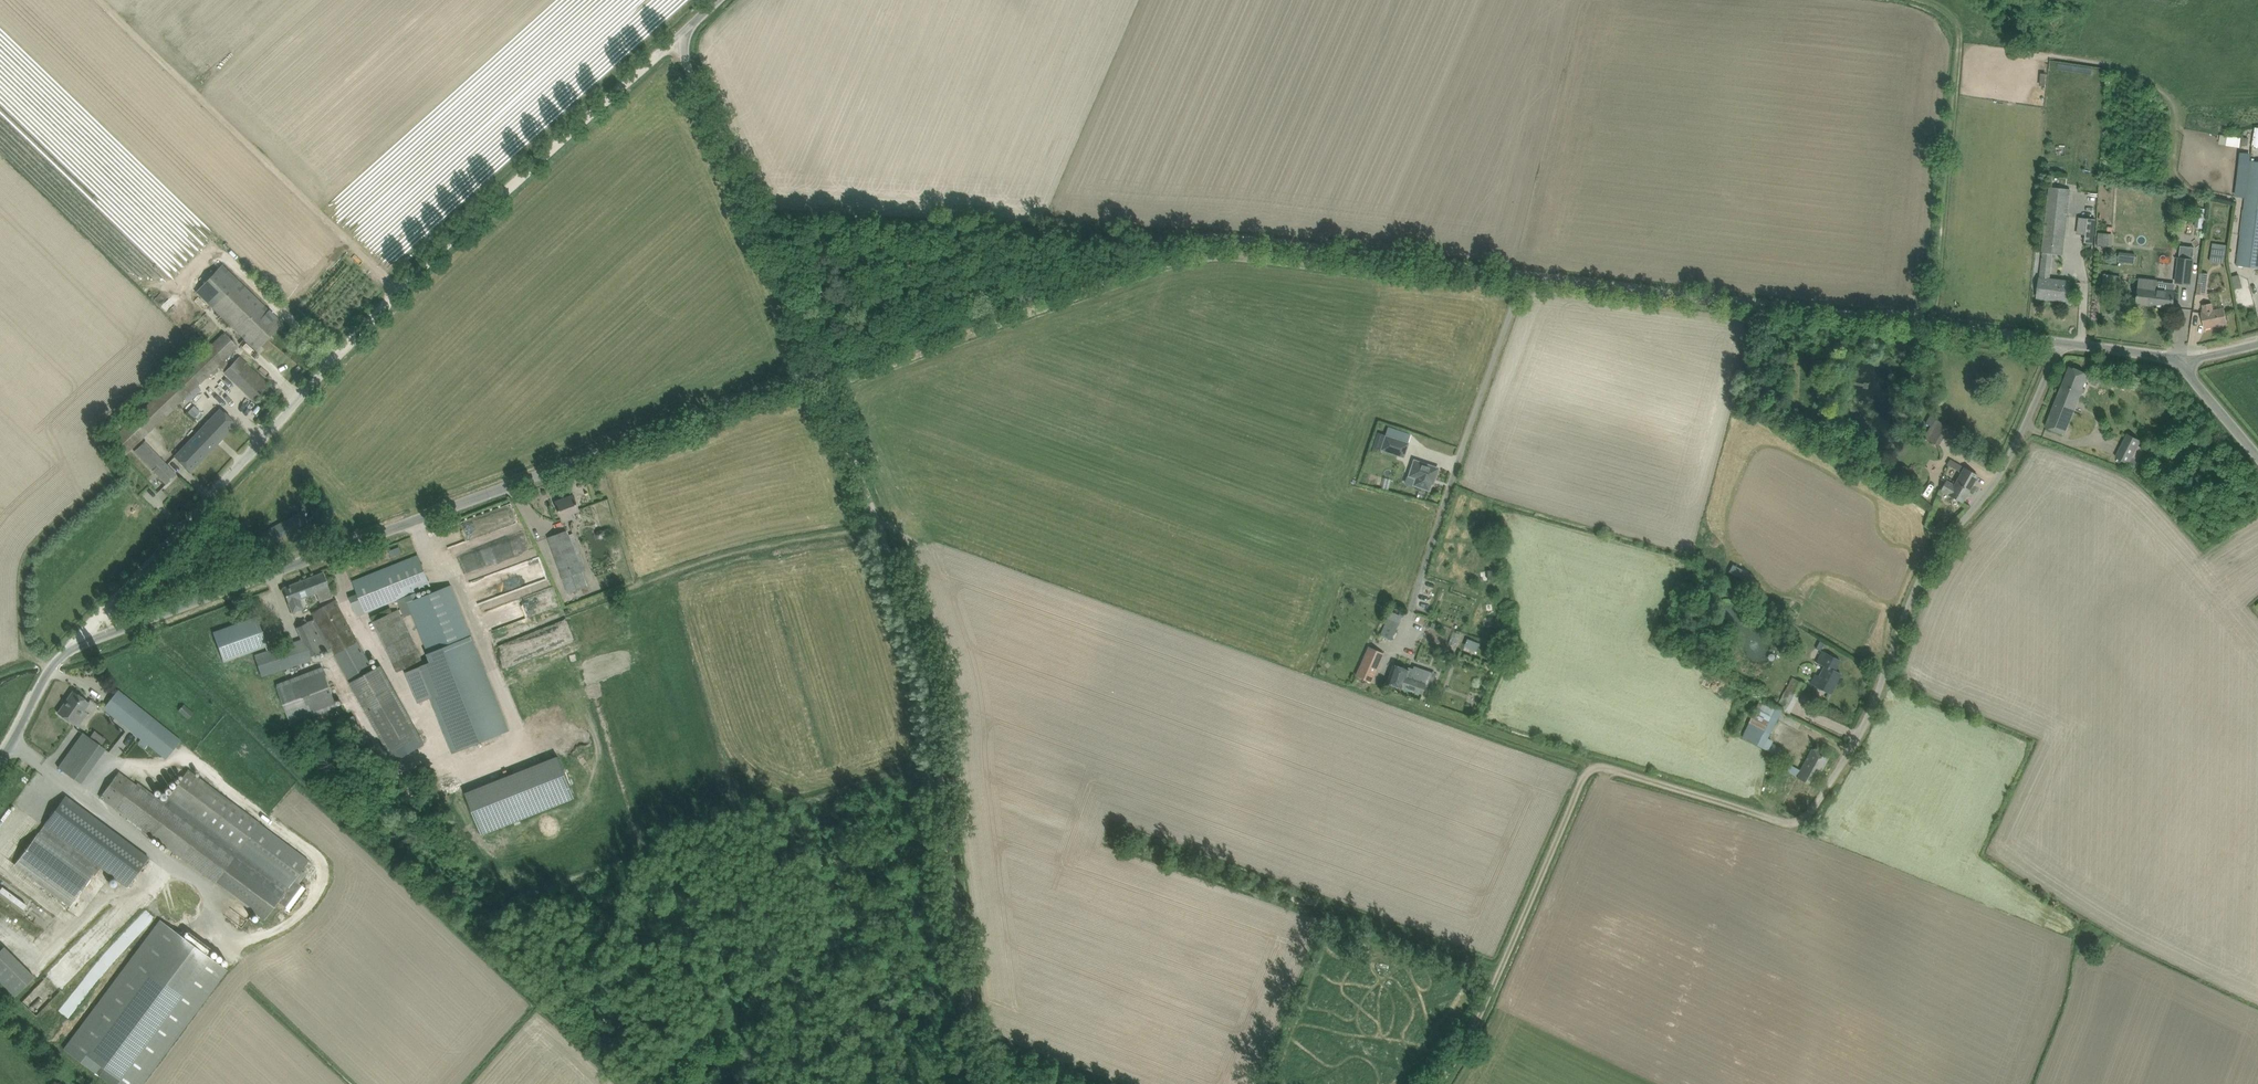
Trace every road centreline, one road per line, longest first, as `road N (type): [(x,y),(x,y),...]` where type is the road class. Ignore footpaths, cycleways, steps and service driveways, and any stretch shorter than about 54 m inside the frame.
road 1 (unclassified): [(0,761),(70,651),(823,370)]
road 2 (track): [(70,651),(397,291),(676,39)]
road 3 (track): [(978,1083),(935,767),(932,674),(823,370)]
road 4 (unclassified): [(823,370),(1184,242),(1227,240),(1523,277)]
road 5 (unclassified): [(1784,823),(1805,817),(1868,721),(1931,560),(2012,455),(2063,343)]
road 6 (unclassified): [(1523,277),(2063,343)]
road 7 (unclassified): [(1523,277),(1412,612),(1375,688)]
road 8 (track): [(757,216),(1159,233),(1184,242)]
road 9 (unclassified): [(823,370),(676,39),(719,0)]
road 10 (track): [(397,291),(96,0)]
road 11 (track): [(878,530),(740,551),(483,643)]
road 12 (track): [(1440,1083),(1591,766)]
road 13 (track): [(1591,766),(1375,688)]
road 14 (track): [(1591,766),(1784,823)]
road 15 (unclassified): [(2175,358),(2257,455)]

